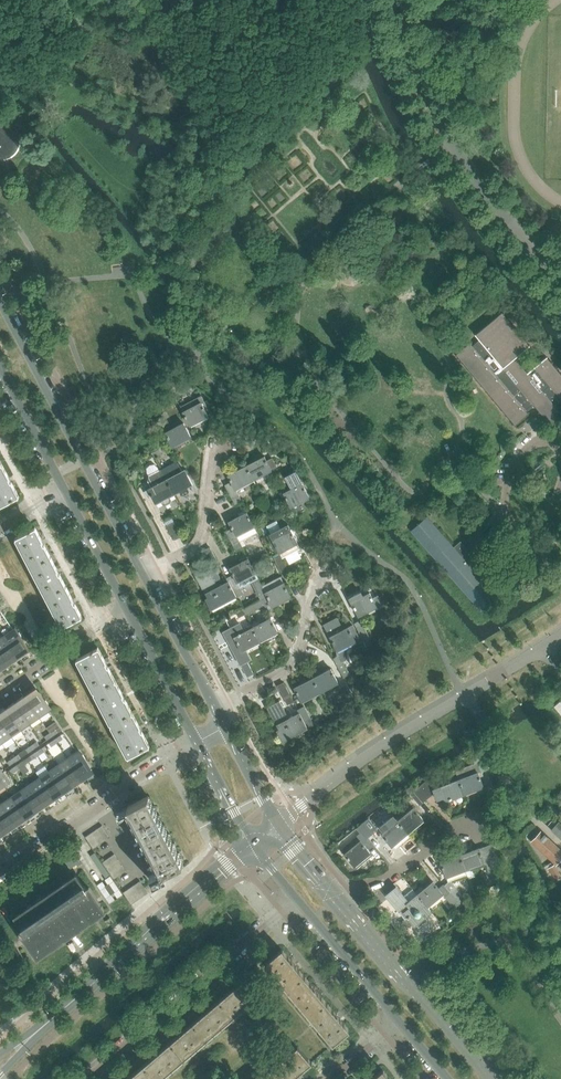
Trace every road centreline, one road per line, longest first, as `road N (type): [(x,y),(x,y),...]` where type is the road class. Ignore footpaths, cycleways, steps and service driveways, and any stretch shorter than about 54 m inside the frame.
road 1 (secondary): [(145,577),(0,300)]
road 2 (residential): [(88,1078),(298,905)]
road 3 (tertiary): [(250,844),(53,1015)]
road 4 (secondary): [(489,1078),(337,896)]
road 5 (residential): [(0,872),(195,741)]
road 6 (residential): [(278,825),(463,697)]
road 7 (residential): [(215,707),(277,677),(296,659),(326,571)]
road 8 (residential): [(145,577),(201,542),(220,451)]
road 9 (residential): [(337,896),(380,880),(473,816)]
road 10 (residential): [(128,612),(0,697)]
road 11 (secondary): [(298,905),(397,1021)]
road 12 (secondary): [(215,707),(145,577)]
road 13 (secondary): [(128,612),(195,741)]
road 14 (secondary): [(62,489),(128,612)]
road 15 (secondary): [(0,370),(62,489)]

